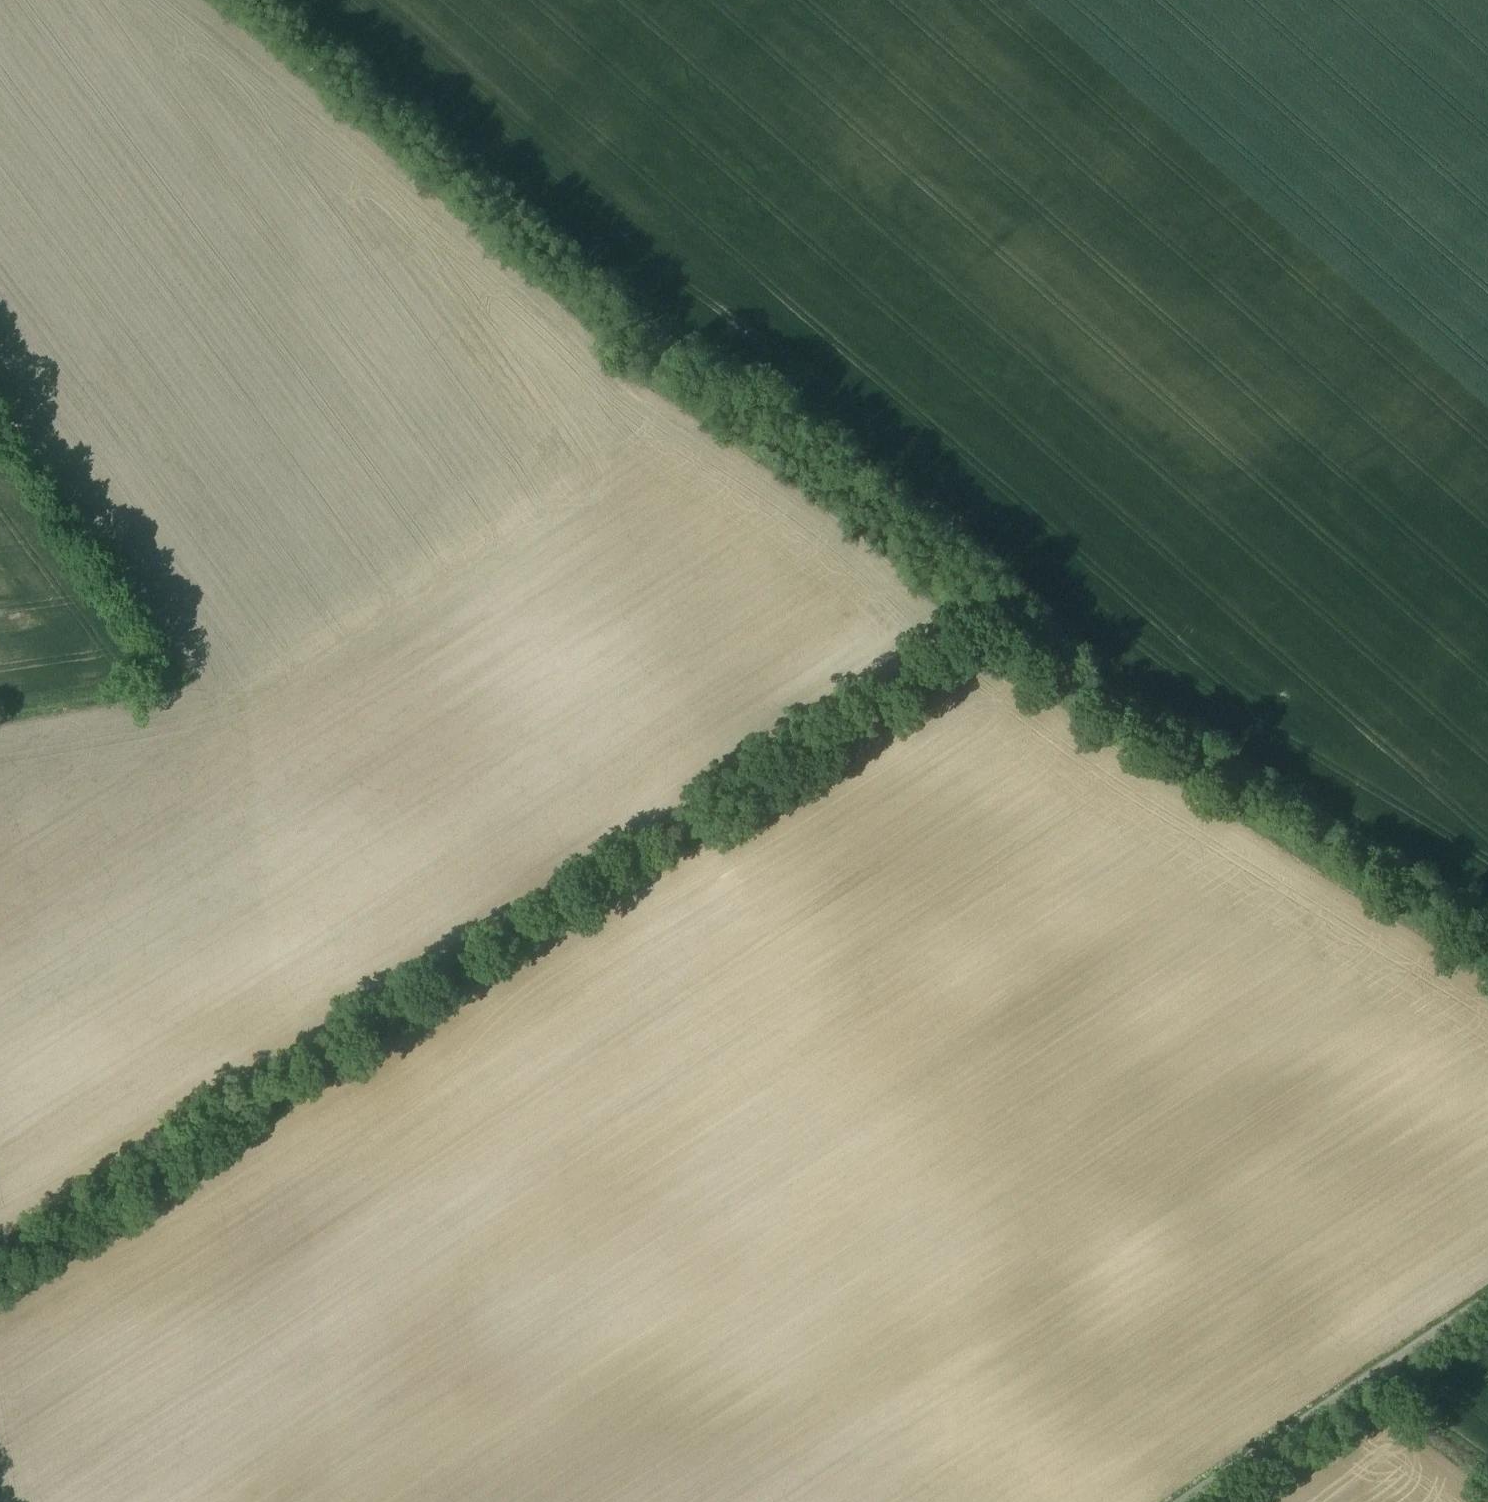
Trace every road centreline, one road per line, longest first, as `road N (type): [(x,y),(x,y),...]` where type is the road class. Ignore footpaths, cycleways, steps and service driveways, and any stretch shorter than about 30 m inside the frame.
road 1 (unclassified): [(1182,1501),(1487,1314)]

